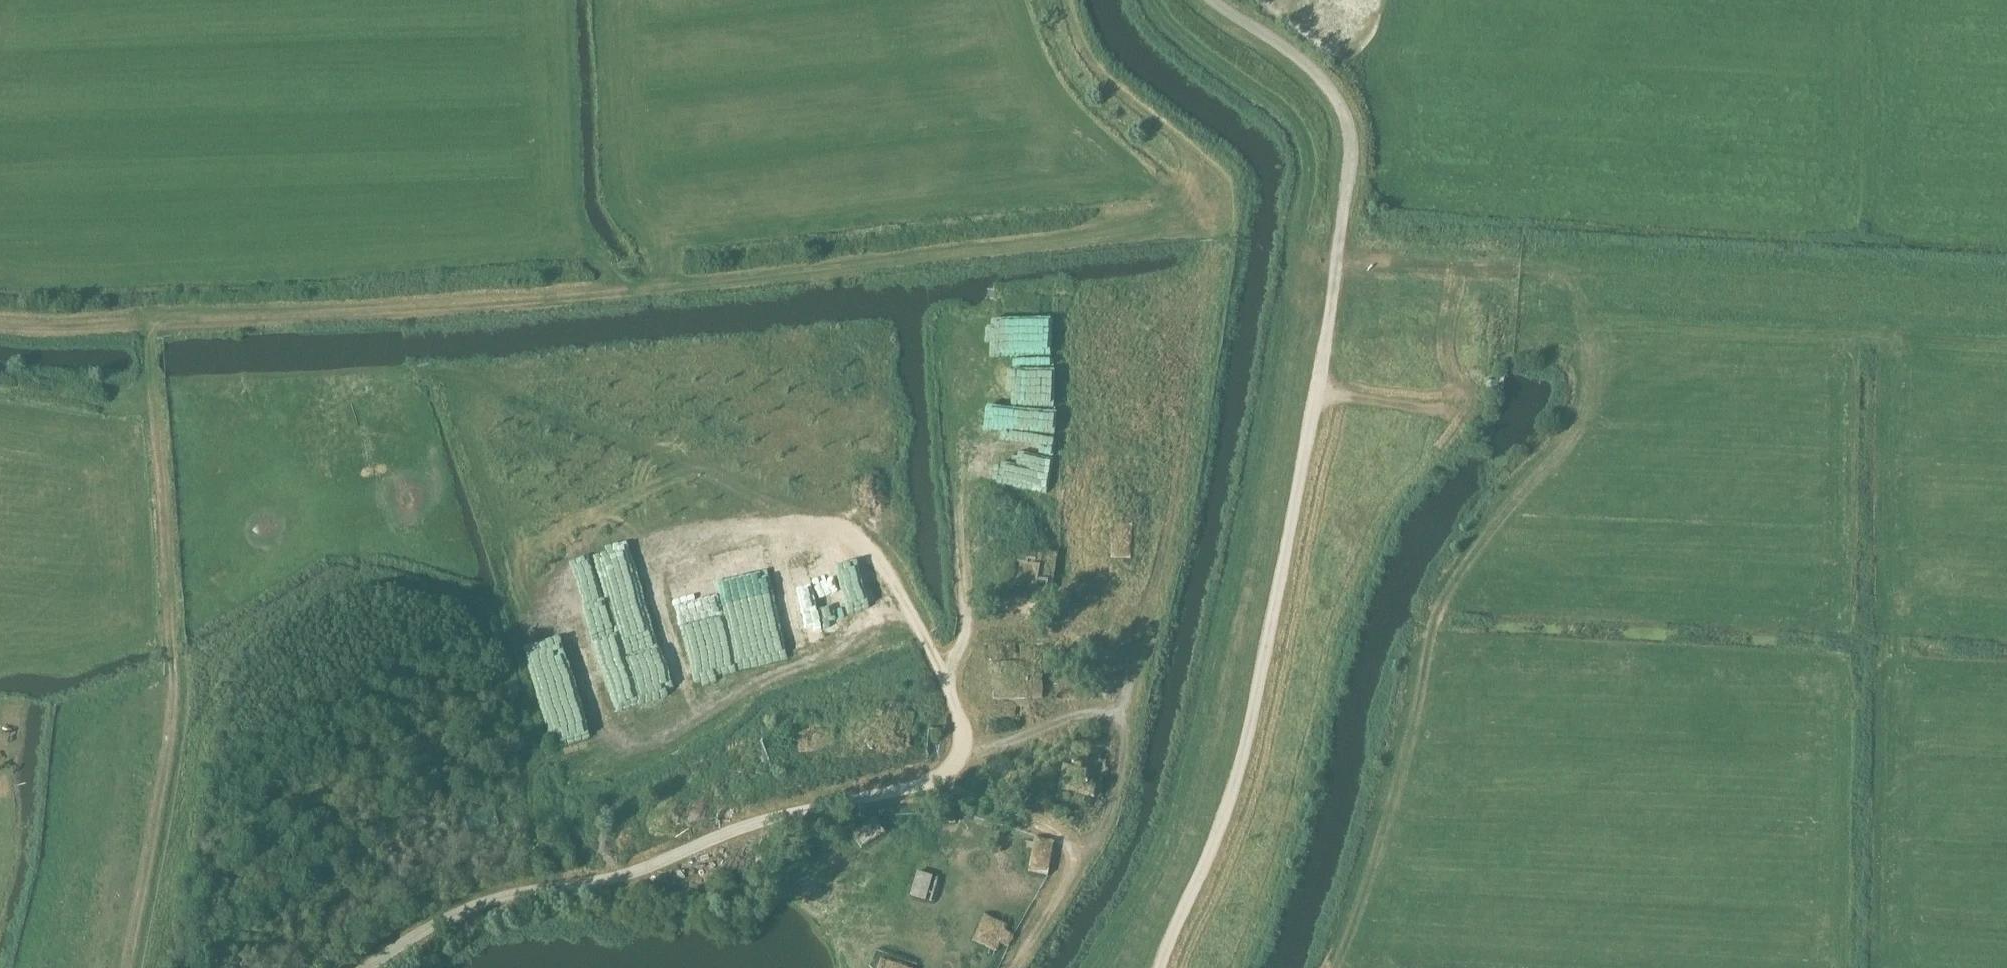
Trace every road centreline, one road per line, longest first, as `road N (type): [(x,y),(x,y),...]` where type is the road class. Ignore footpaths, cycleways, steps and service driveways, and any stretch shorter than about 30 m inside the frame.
road 1 (track): [(152,324),(682,284),(1202,213),(1209,175),(1094,68),(1067,0)]
road 2 (track): [(1077,862),(1112,806),(1124,760),(1124,731),(1103,715),(997,746),(929,783),(749,826),(628,876),(482,905),(369,967)]
road 3 (track): [(131,967),(181,697),(152,324),(0,328)]
road 4 (track): [(2006,298),(1336,259)]
road 5 (track): [(944,774),(1073,848),(1077,862),(1068,883),(1014,967)]

